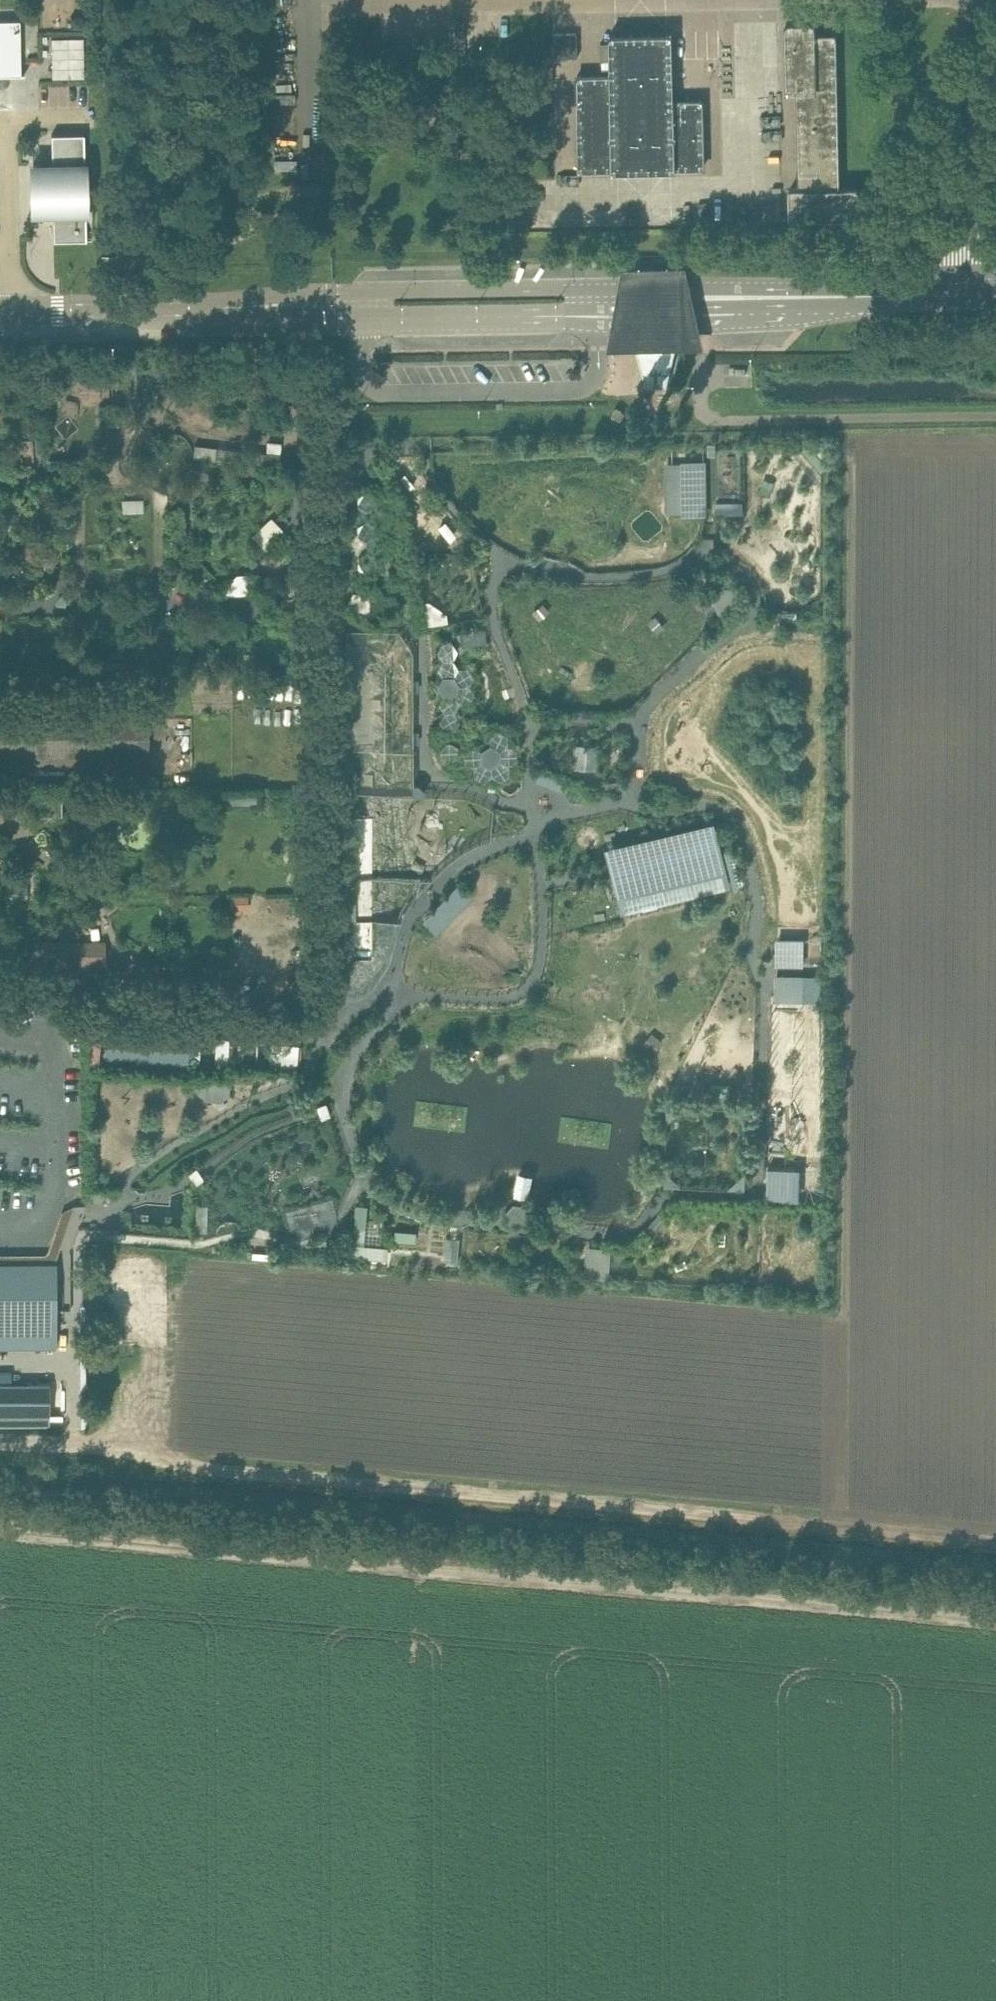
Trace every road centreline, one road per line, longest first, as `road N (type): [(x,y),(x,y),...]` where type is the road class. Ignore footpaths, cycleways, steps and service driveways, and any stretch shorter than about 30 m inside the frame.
road 1 (unclassified): [(150,311),(210,321),(680,316),(709,298)]
road 2 (unclassified): [(709,298),(680,287),(300,294),(150,311)]
road 3 (unclassified): [(709,298),(995,296)]
road 4 (unclassified): [(0,313),(150,311)]

